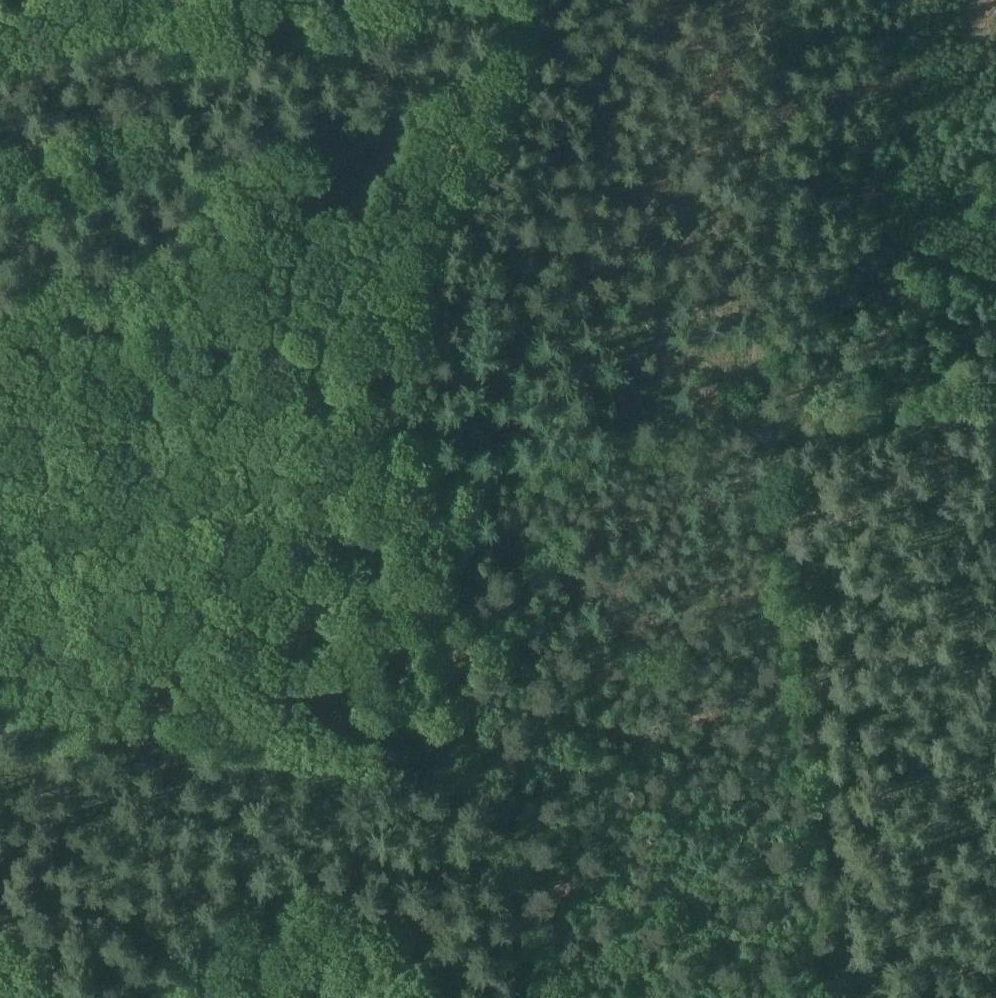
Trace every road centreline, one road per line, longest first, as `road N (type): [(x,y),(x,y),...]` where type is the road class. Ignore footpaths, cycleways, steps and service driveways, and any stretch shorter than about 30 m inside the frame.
road 1 (track): [(858,997),(761,408),(428,470),(452,734),(112,717),(0,682)]
road 2 (track): [(995,377),(761,408)]

